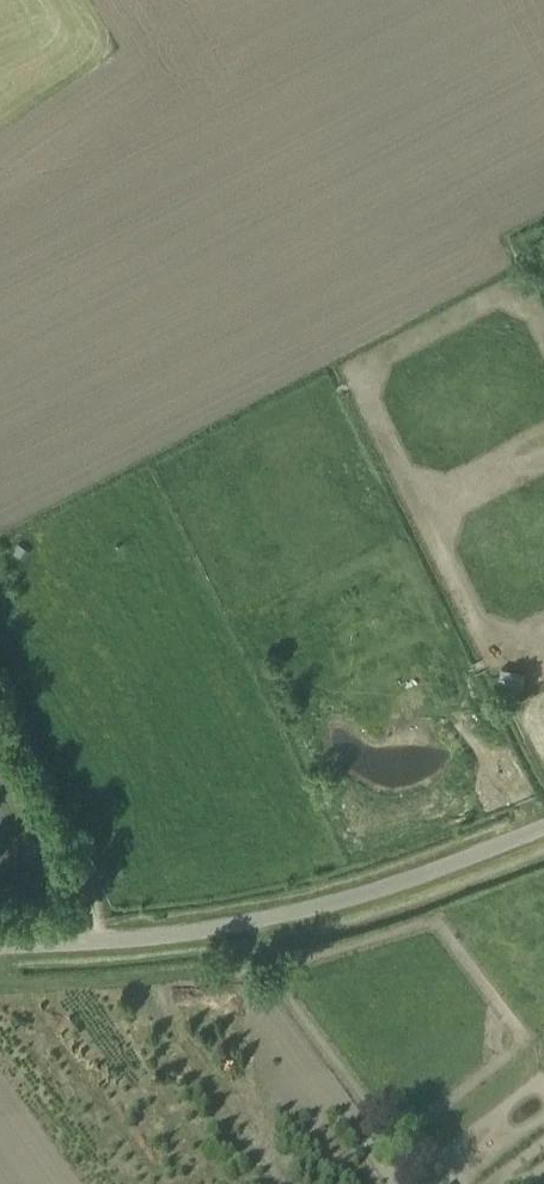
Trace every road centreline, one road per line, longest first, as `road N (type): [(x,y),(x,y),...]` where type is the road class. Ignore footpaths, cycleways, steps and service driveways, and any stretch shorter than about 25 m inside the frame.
road 1 (unclassified): [(0,943),(310,912),(463,874),(543,836)]

